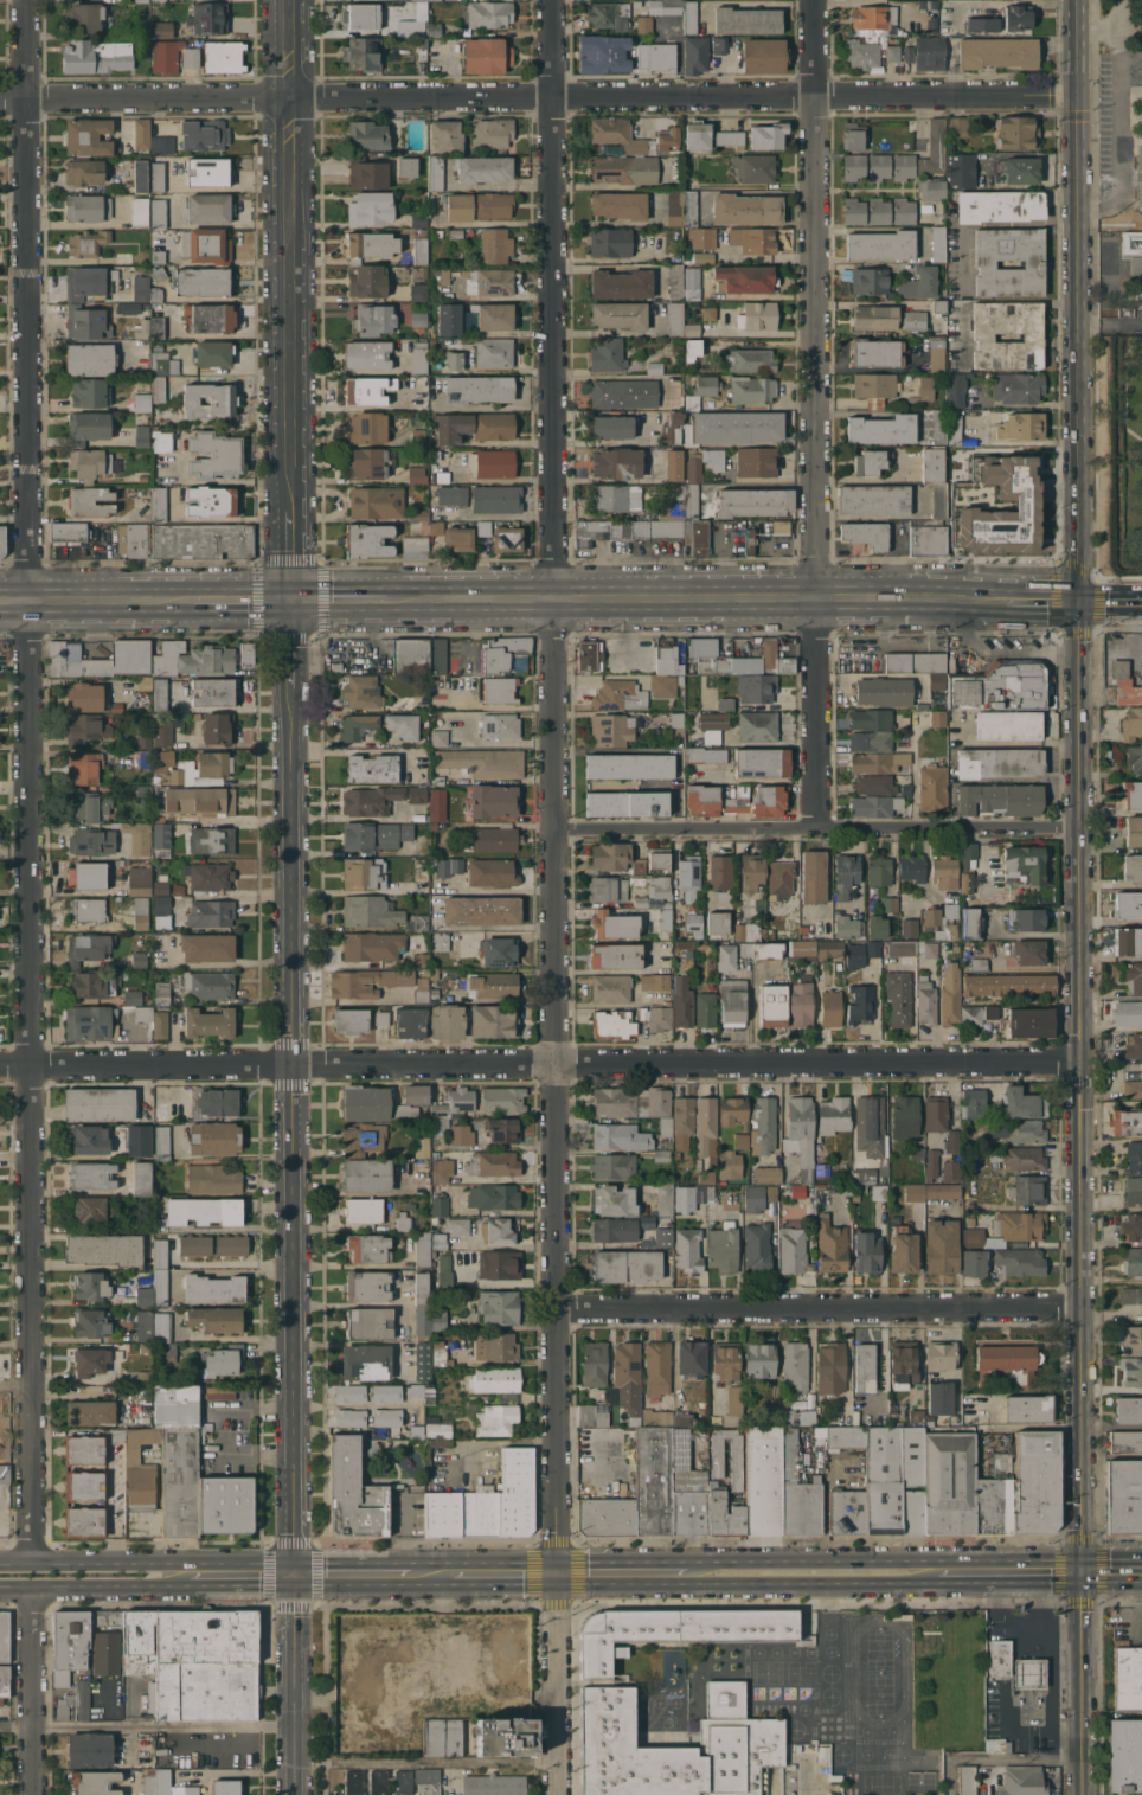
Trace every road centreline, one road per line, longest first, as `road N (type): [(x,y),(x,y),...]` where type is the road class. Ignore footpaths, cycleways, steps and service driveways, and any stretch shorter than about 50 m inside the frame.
road 1 (residential): [(554,0),(560,1794)]
road 2 (residential): [(27,0),(33,1562)]
road 3 (residential): [(1082,1064),(0,1066)]
road 4 (residential): [(1077,95),(0,100)]
road 5 (tertiary): [(294,686),(297,1575)]
road 6 (residential): [(817,0),(819,828)]
road 7 (secondary): [(1078,603),(1083,1306)]
road 8 (secondary): [(404,600),(996,600)]
road 9 (residential): [(1083,1306),(557,1309)]
road 10 (residential): [(1080,826),(556,831)]
road 11 (secondary): [(1077,95),(1078,603)]
road 12 (tertiary): [(291,0),(293,506)]
road 13 (secondary): [(1083,1306),(1083,1572)]
road 14 (secondary): [(935,1572),(693,1573)]
road 15 (secondary): [(1083,1572),(1085,1794)]
road 16 (residential): [(297,1575),(297,1794)]
road 17 (residential): [(38,1586),(34,1794)]
road 18 (secondary): [(0,1586),(190,1584)]
road 19 (secondary): [(0,602),(182,601)]
road 20 (secondary): [(1083,1572),(935,1572)]
road 21 (secondary): [(174,1560),(33,1562)]
road 22 (secondary): [(693,1573),(559,1575)]
road 23 (secondary): [(297,1575),(237,1560),(174,1560)]

